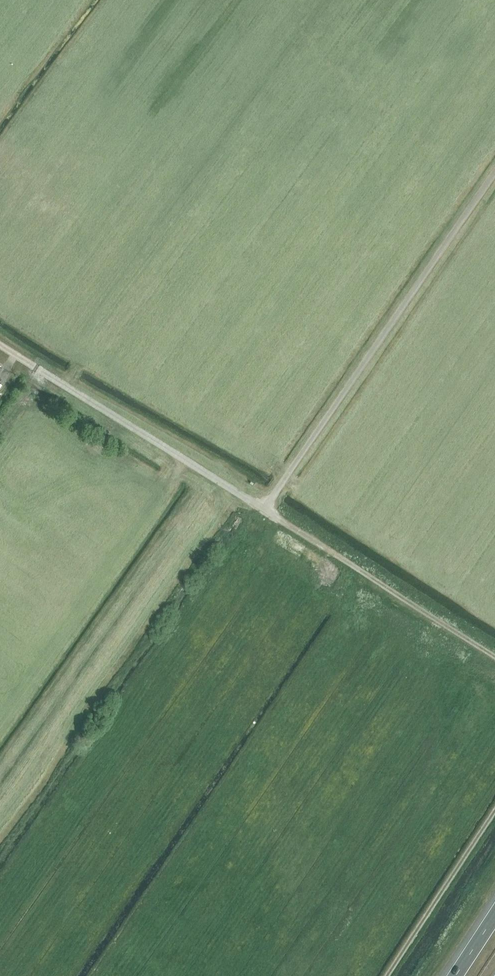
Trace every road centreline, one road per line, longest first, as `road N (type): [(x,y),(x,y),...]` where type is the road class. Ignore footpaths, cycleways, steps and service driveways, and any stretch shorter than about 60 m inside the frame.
road 1 (unclassified): [(494,172),(262,509)]
road 2 (unclassified): [(262,509),(0,343)]
road 3 (unclassified): [(494,658),(262,509)]
road 4 (unclassified): [(389,975),(494,810)]

